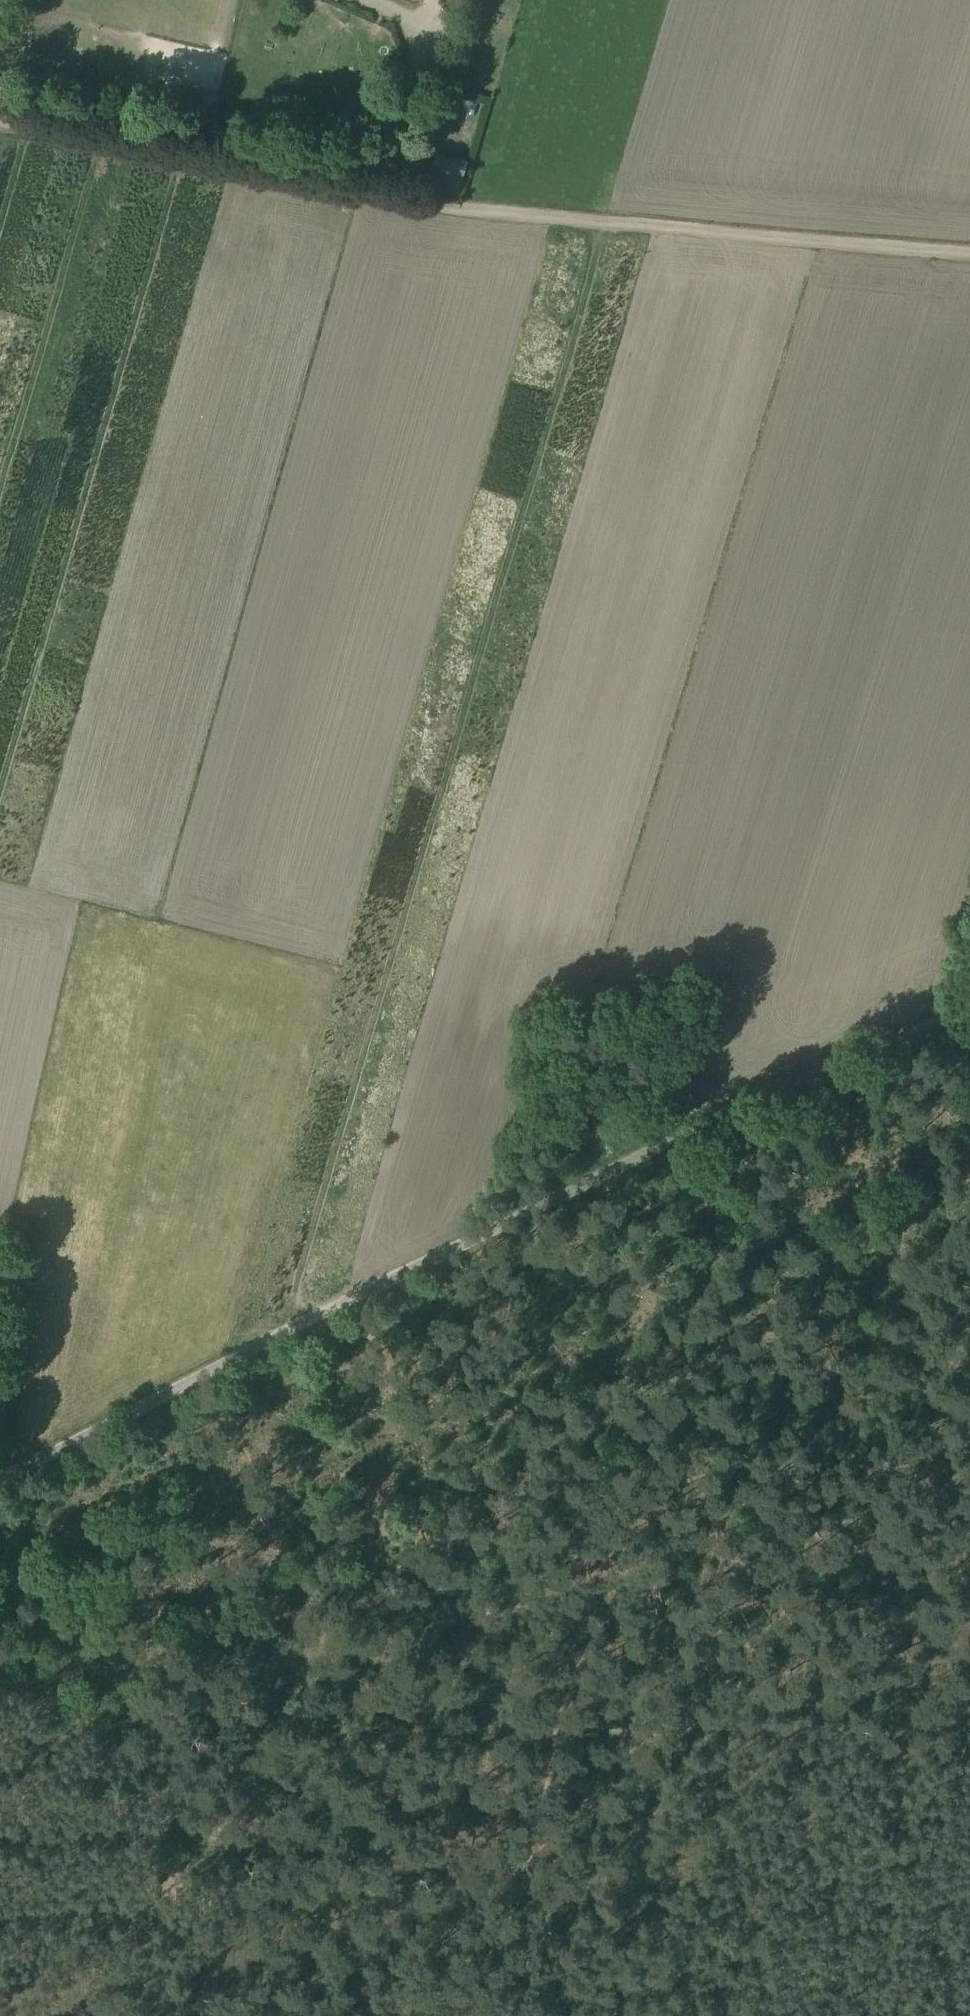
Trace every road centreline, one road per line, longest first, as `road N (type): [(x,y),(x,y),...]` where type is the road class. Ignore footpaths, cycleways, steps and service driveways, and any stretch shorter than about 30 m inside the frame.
road 1 (unclassified): [(0,1479),(657,1148),(969,1003)]
road 2 (track): [(969,252),(356,196),(0,121)]

